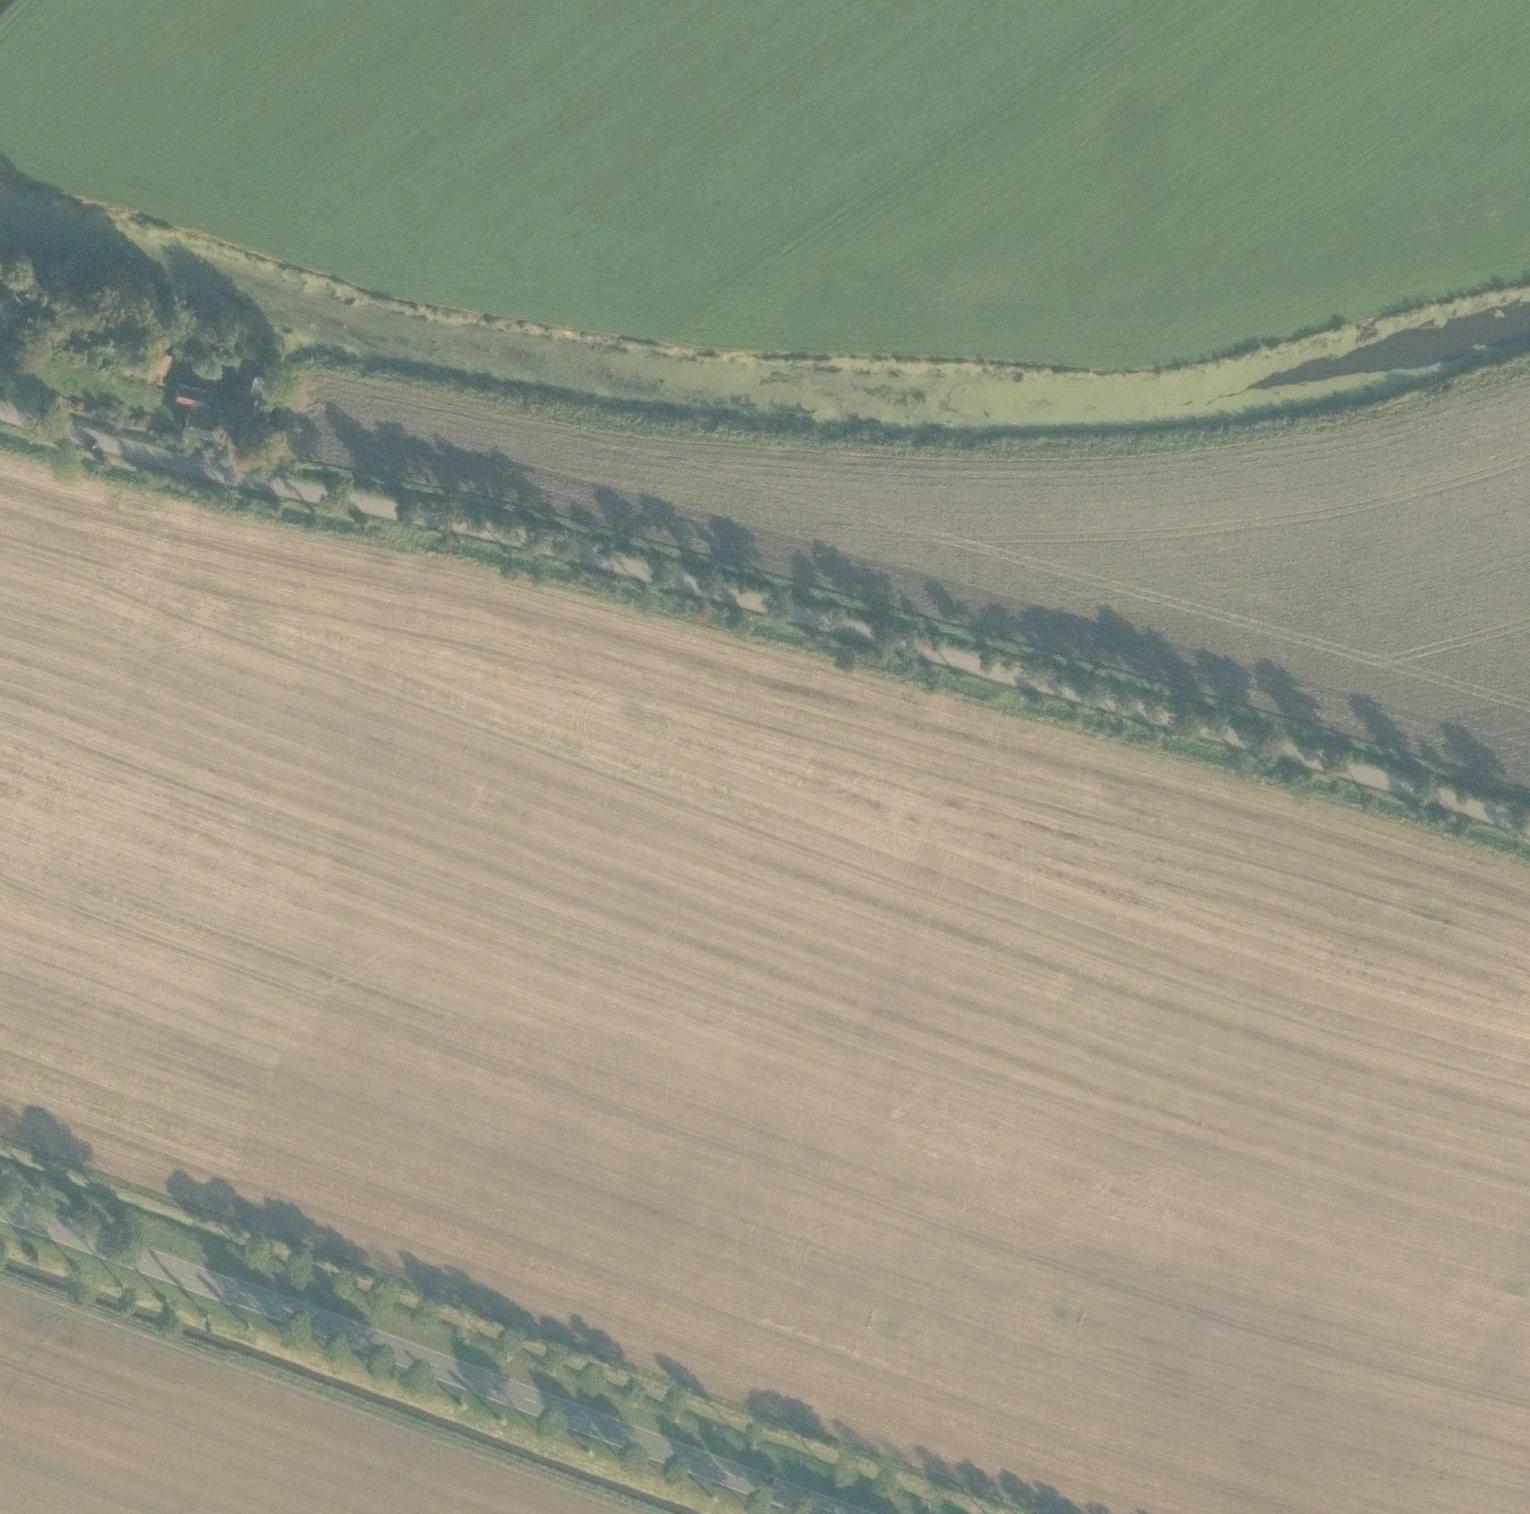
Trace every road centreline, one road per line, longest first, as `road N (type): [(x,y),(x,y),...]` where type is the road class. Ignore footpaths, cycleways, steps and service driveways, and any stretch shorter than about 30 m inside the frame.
road 1 (unclassified): [(1529,825),(704,586),(247,477),(0,407)]
road 2 (primary): [(839,1513),(0,1203)]

